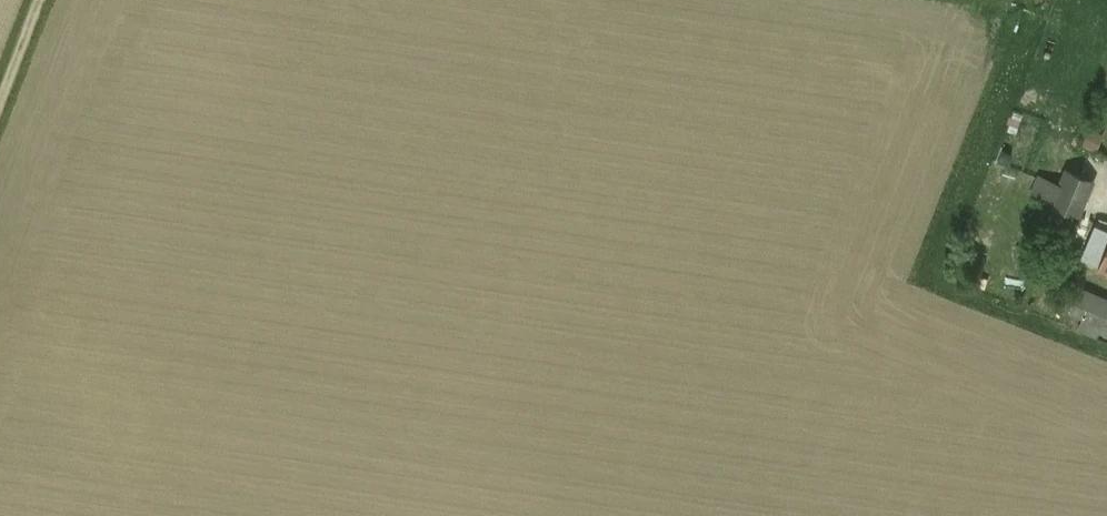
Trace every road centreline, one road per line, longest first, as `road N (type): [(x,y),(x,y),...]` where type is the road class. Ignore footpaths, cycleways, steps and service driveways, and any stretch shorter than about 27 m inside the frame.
road 1 (track): [(44,0),(0,121)]

